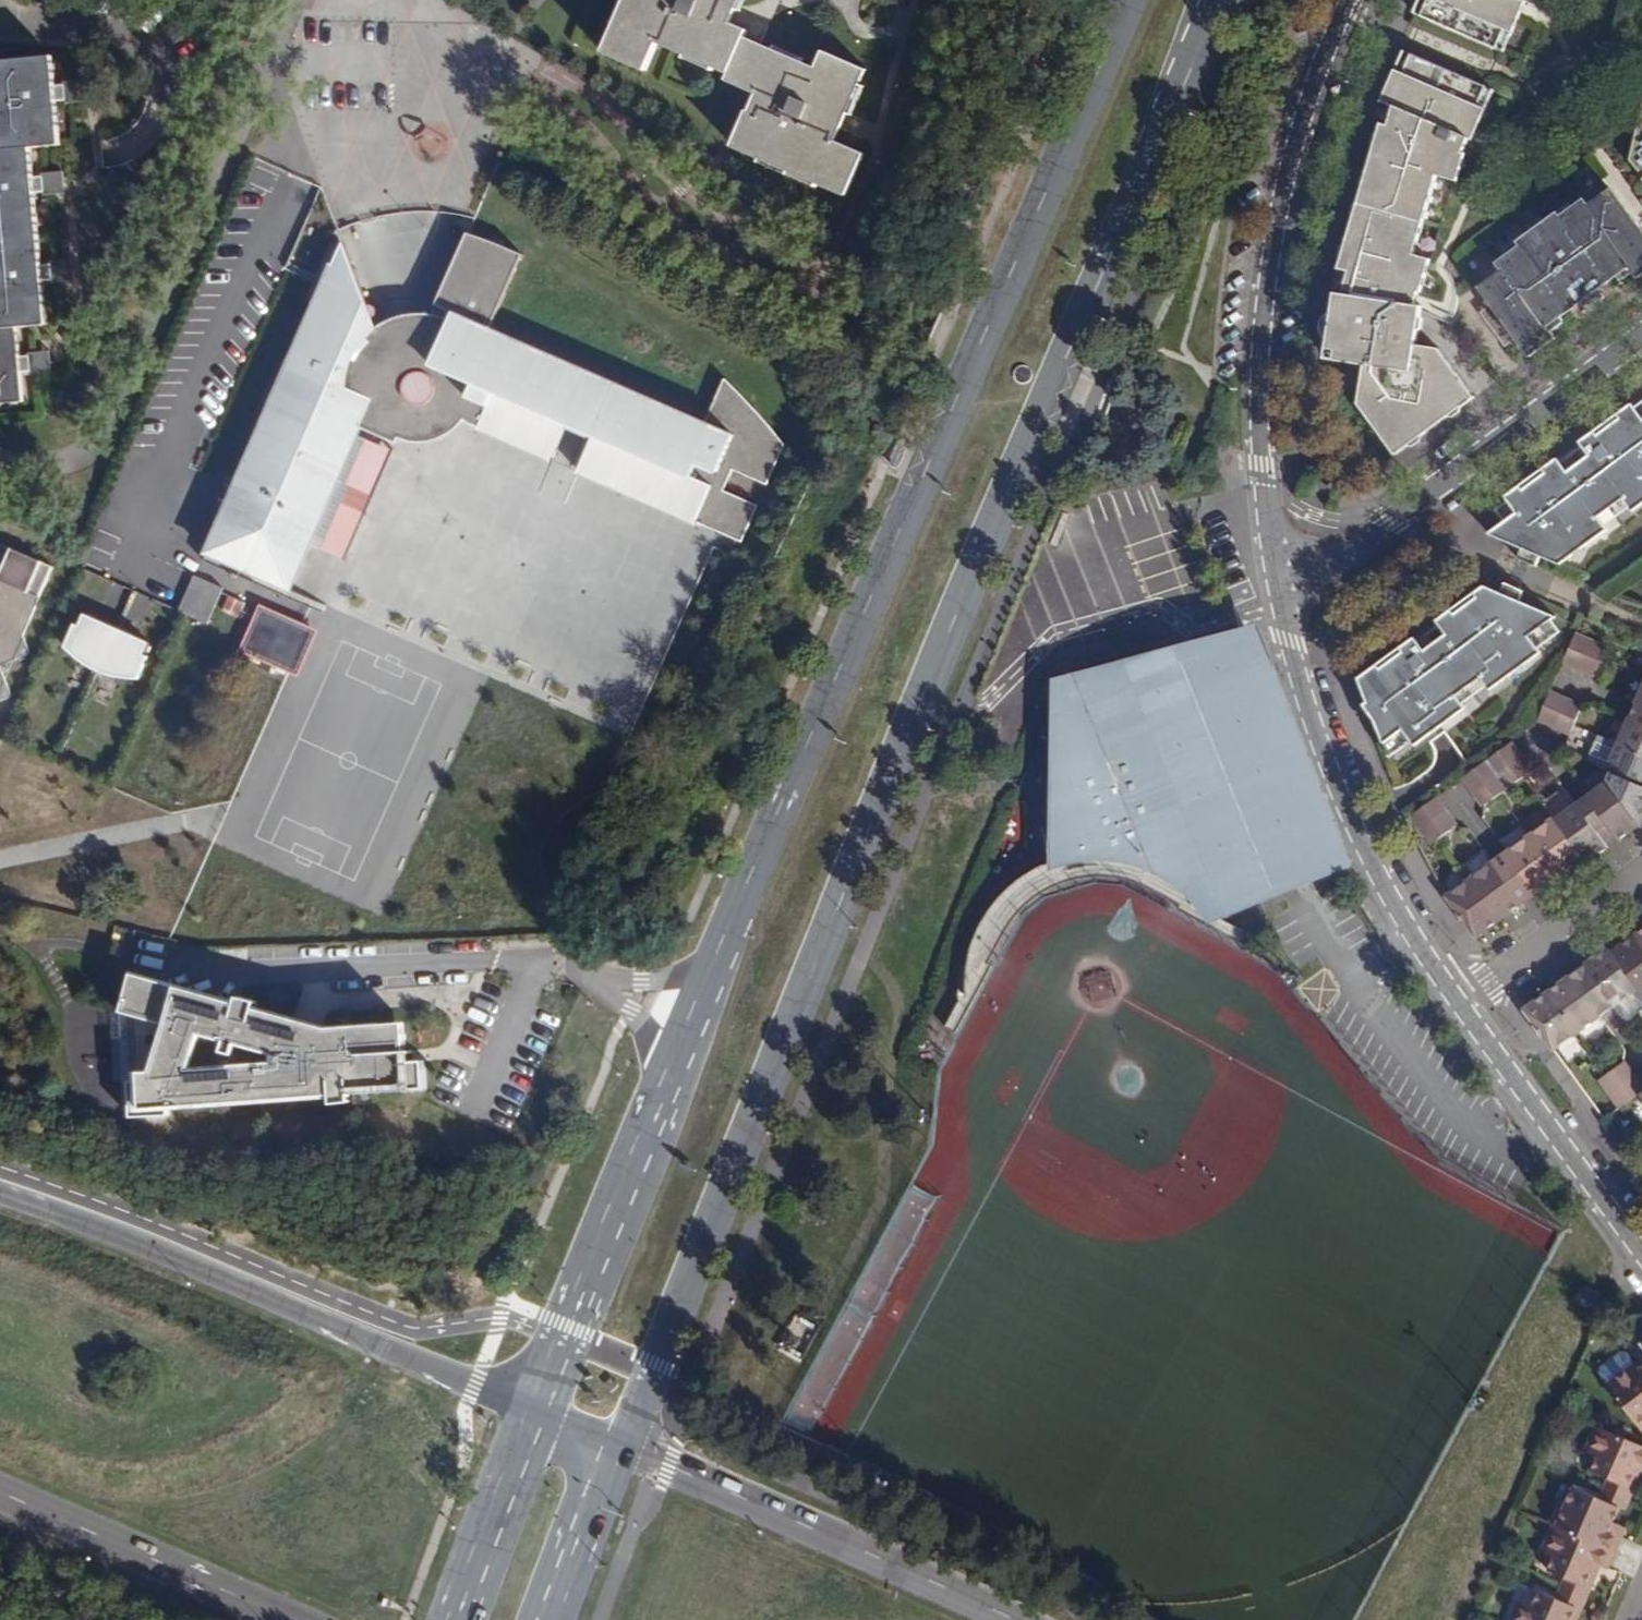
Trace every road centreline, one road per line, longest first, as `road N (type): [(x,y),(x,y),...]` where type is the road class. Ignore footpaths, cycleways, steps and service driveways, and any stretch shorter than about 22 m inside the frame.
road 1 (secondary): [(629,1451),(912,730),(1221,0)]
road 2 (secondary): [(1126,0),(676,1044),(531,1407)]
road 3 (residential): [(1344,0),(1309,75),(1262,268),(1257,368),(1276,574)]
road 4 (primary): [(531,1407),(149,1246),(0,1197)]
road 5 (residential): [(1276,574),(1311,715),(1341,790),(1371,861),(1457,1000)]
road 6 (residential): [(1276,574),(1324,563),(1641,333)]
road 7 (primary): [(1004,1619),(629,1451)]
road 8 (residential): [(1457,1000),(1641,1253)]
road 9 (primary): [(0,1494),(284,1619)]
road 10 (residential): [(1641,866),(1457,1000)]
road 11 (secondary): [(531,1407),(451,1619)]
road 12 (secondary): [(557,1619),(629,1451)]

